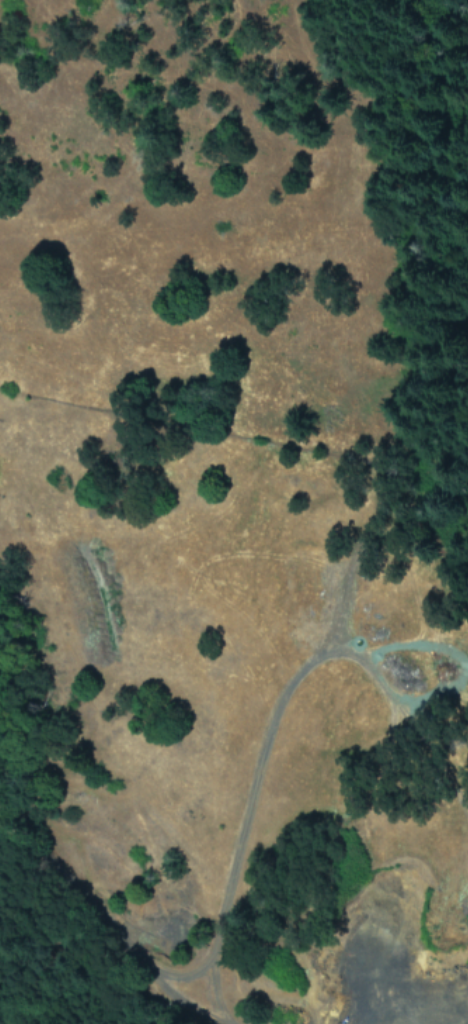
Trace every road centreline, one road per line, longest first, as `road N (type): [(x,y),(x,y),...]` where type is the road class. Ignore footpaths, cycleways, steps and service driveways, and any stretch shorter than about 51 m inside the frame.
road 1 (residential): [(230,1023),(185,1003),(0,840)]

